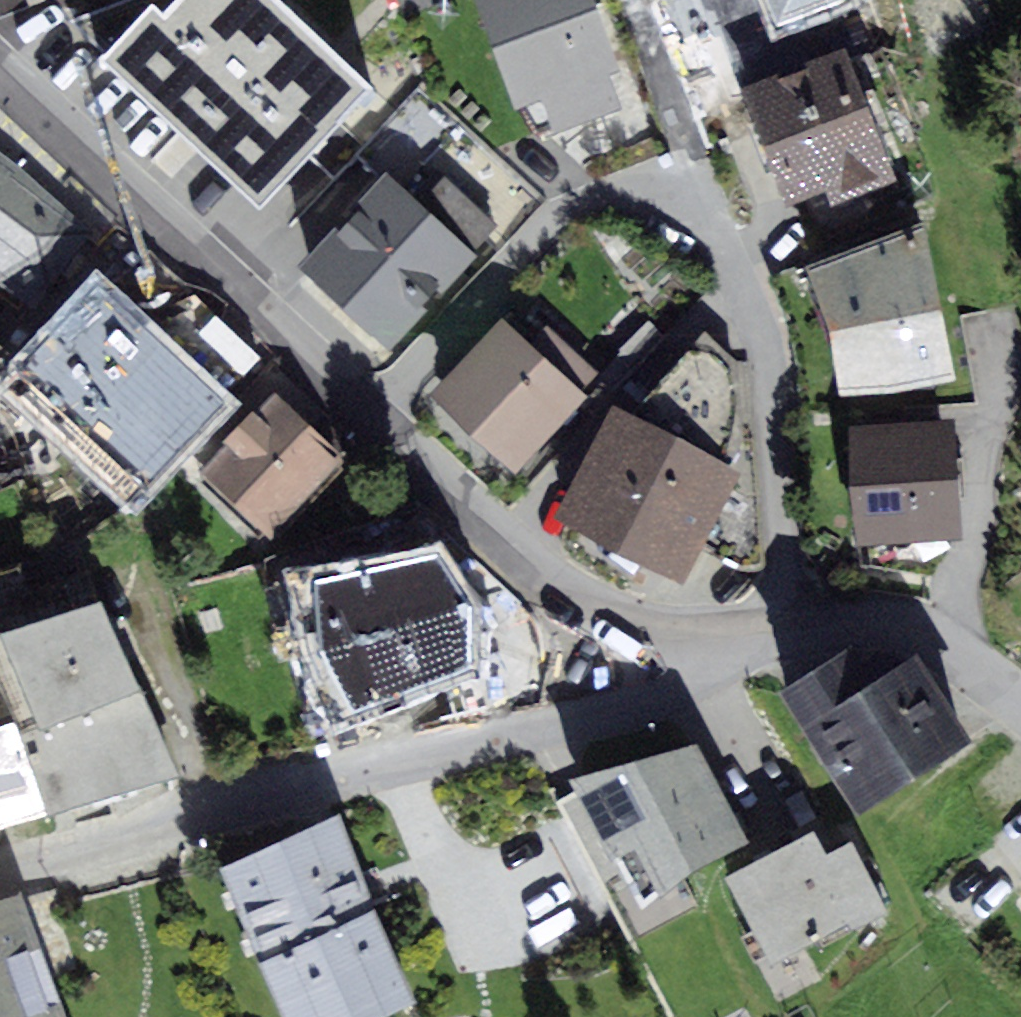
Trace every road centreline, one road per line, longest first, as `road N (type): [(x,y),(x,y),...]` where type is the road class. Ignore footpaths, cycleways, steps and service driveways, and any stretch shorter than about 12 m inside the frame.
road 1 (residential): [(788,629),(781,486),(759,328),(726,250),(666,201),(610,195),(549,226),(367,421)]
road 2 (residential): [(0,870),(643,703),(668,684),(694,639)]
road 3 (residential): [(0,71),(367,421)]
road 4 (residential): [(367,421),(569,595),(626,625),(694,639)]
road 5 (residential): [(788,629),(939,635),(1020,694)]

